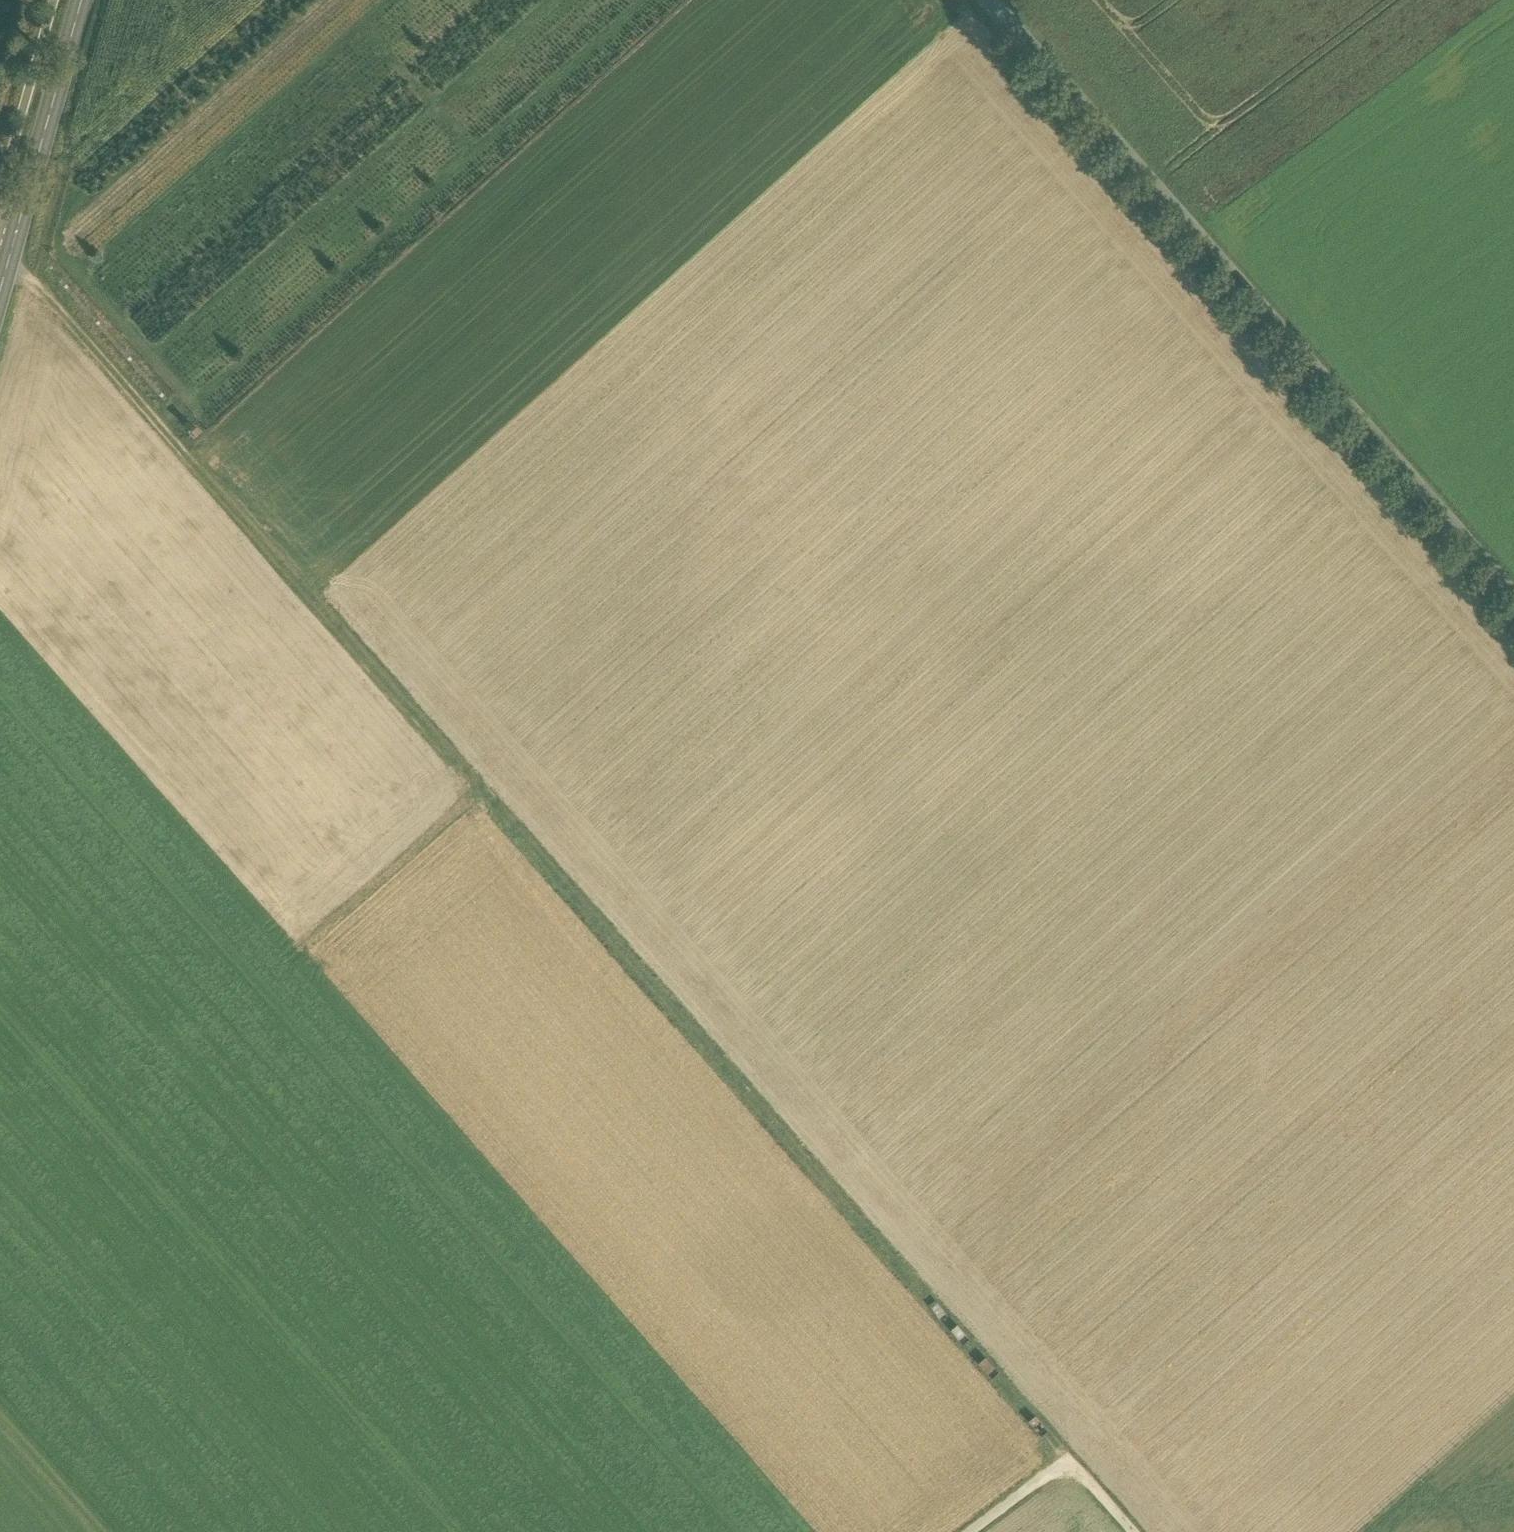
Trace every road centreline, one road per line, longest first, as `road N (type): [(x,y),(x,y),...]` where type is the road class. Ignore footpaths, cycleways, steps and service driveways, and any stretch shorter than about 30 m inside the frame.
road 1 (track): [(1069,1460),(42,294),(0,234)]
road 2 (unclassified): [(1513,600),(990,0)]
road 3 (secondary): [(0,291),(84,0)]
road 4 (track): [(1133,1531),(1069,1460),(971,1531)]

